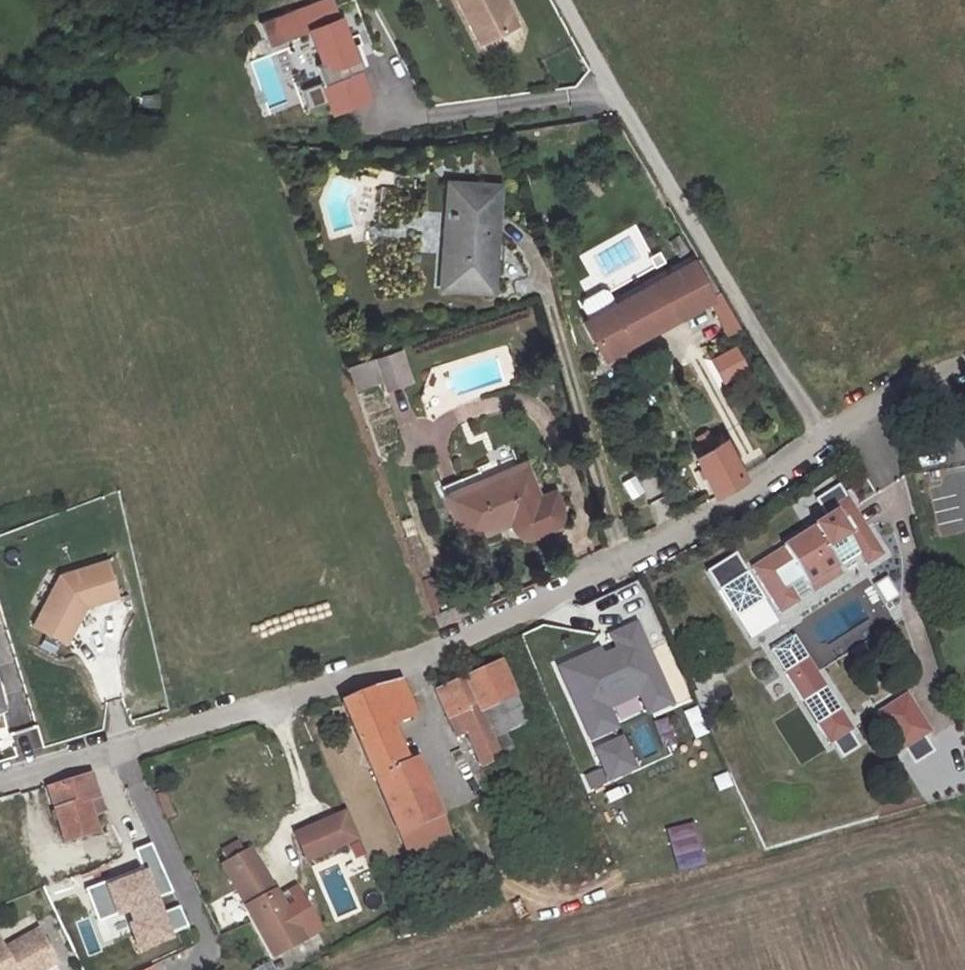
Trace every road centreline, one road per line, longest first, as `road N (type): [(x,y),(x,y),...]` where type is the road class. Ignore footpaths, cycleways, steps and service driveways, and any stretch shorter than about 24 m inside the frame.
road 1 (unclassified): [(964,371),(821,438),(718,511),(461,638),(0,781)]

